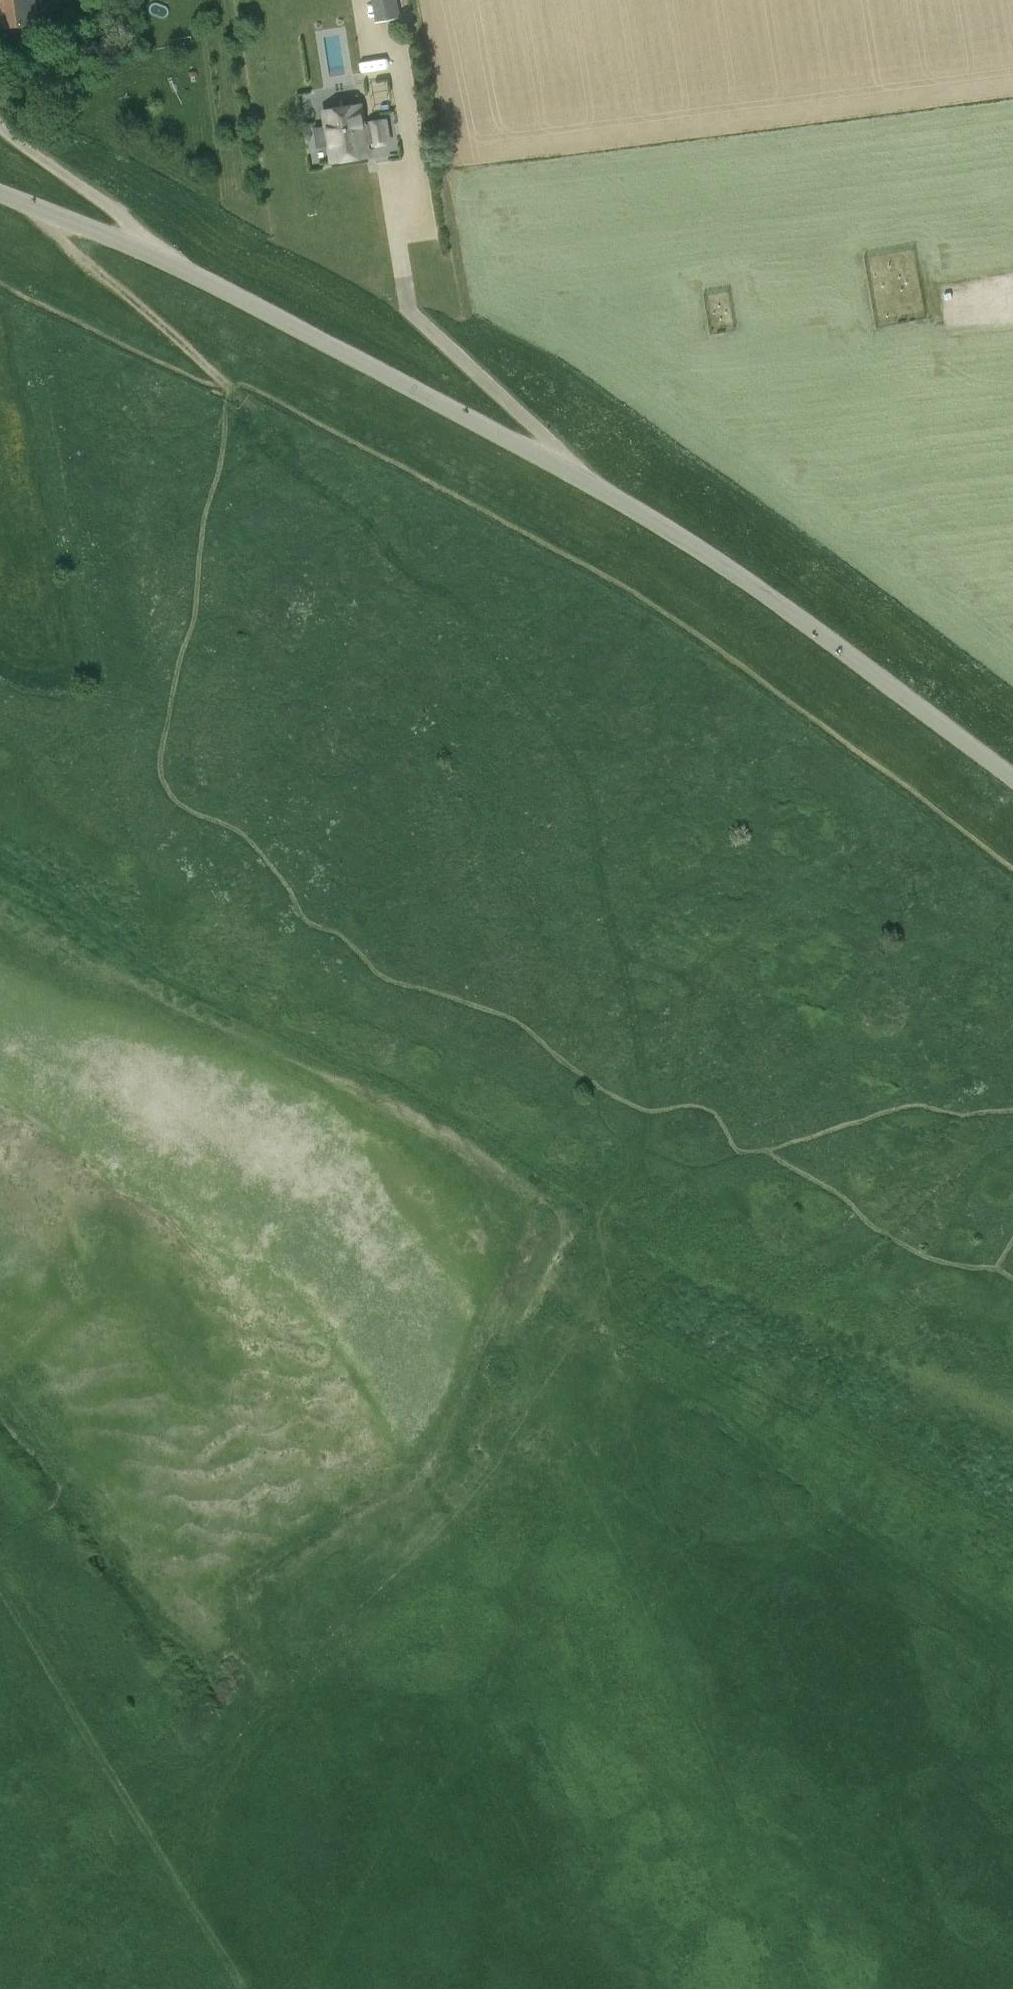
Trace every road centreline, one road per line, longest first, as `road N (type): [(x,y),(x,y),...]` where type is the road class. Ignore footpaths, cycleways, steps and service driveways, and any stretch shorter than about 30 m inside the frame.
road 1 (tertiary): [(1012,780),(640,515),(146,255),(0,195)]

